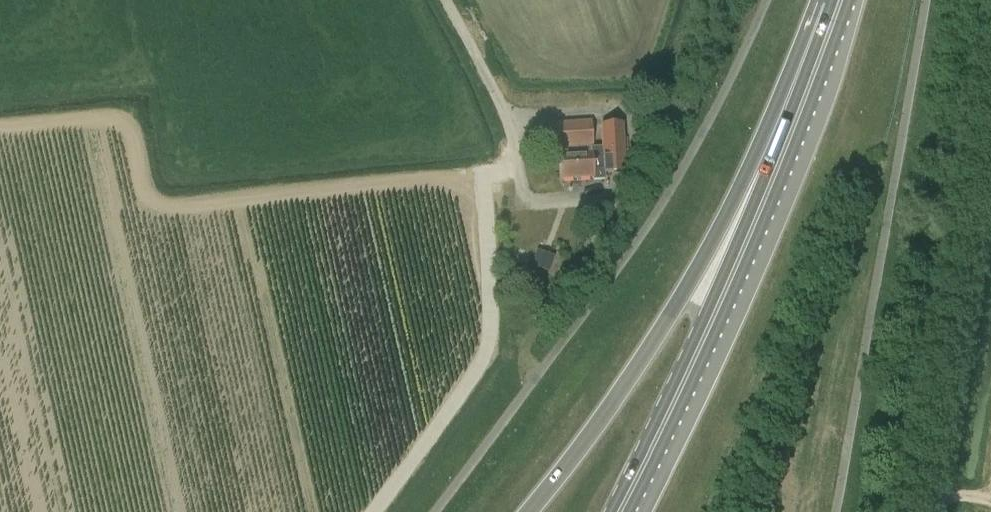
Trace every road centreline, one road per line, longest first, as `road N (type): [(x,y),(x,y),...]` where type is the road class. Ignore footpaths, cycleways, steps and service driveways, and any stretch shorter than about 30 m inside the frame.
road 1 (unclassified): [(764,0),(673,190),(432,511)]
road 2 (primary): [(804,109),(625,385),(529,511)]
road 3 (primary): [(619,511),(701,348),(804,109)]
road 4 (unclassified): [(935,511),(990,207)]
road 5 (unclassified): [(443,0),(510,131),(523,208)]

